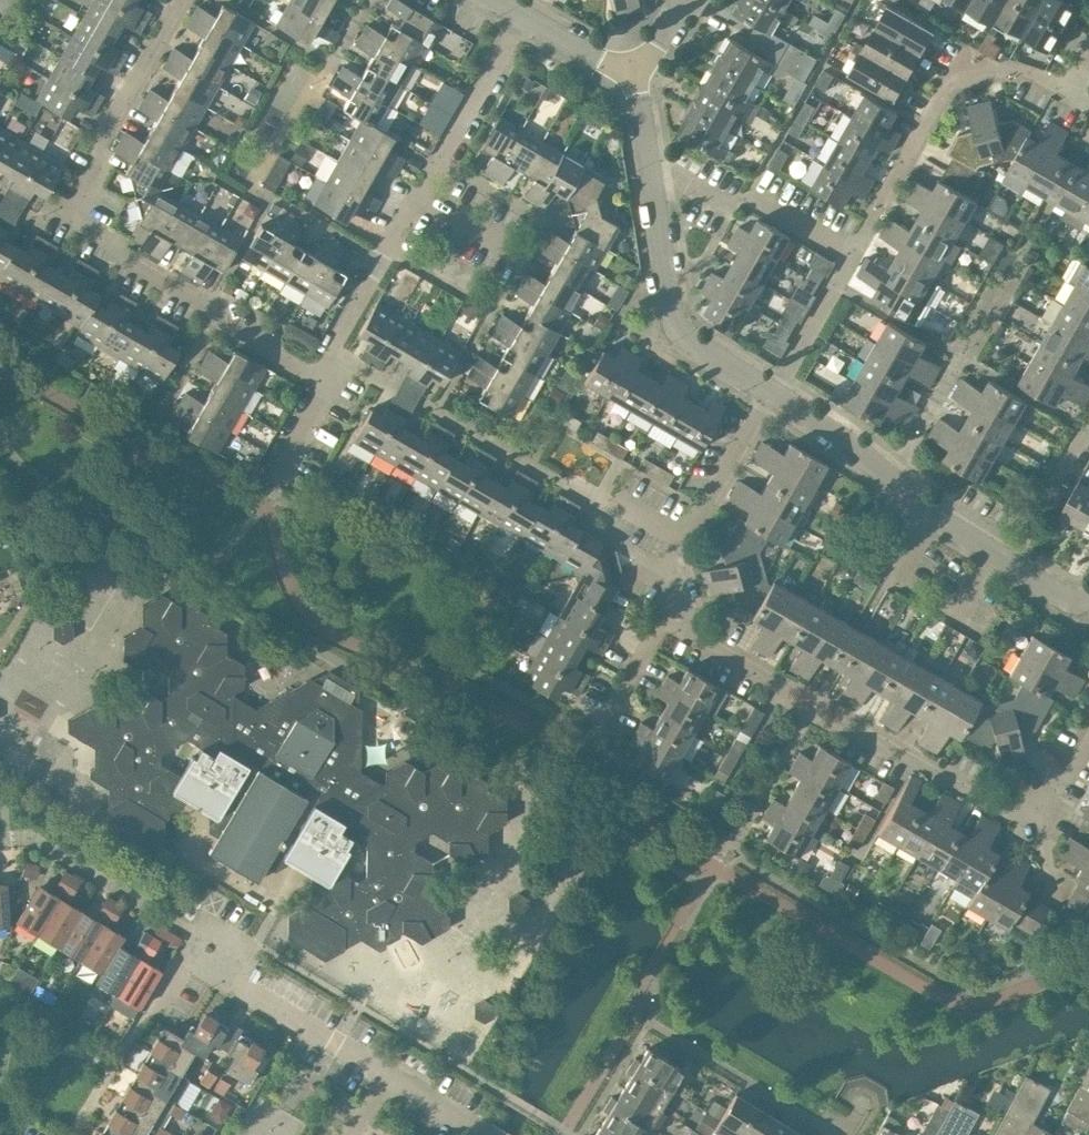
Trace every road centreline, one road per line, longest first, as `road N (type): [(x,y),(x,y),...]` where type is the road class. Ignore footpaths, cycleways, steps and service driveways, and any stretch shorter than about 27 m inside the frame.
road 1 (residential): [(184,0),(60,219),(201,300),(219,322),(320,382)]
road 2 (residential): [(1070,94),(997,69),(935,104),(772,392)]
road 3 (residential): [(1031,801),(997,808),(666,617)]
road 4 (residential): [(772,392),(673,325),(635,77)]
road 5 (residential): [(1019,568),(932,516),(890,474),(772,392)]
road 6 (residential): [(187,953),(389,1078)]
road 7 (residential): [(320,382),(420,197)]
road 8 (residential): [(420,197),(519,16)]
road 9 (residential): [(685,544),(772,392)]
road 10 (residential): [(578,759),(666,617)]
road 11 (residential): [(1019,568),(1088,433)]
road 12 (residential): [(635,77),(519,16)]
road 13 (residential): [(420,197),(525,256)]

